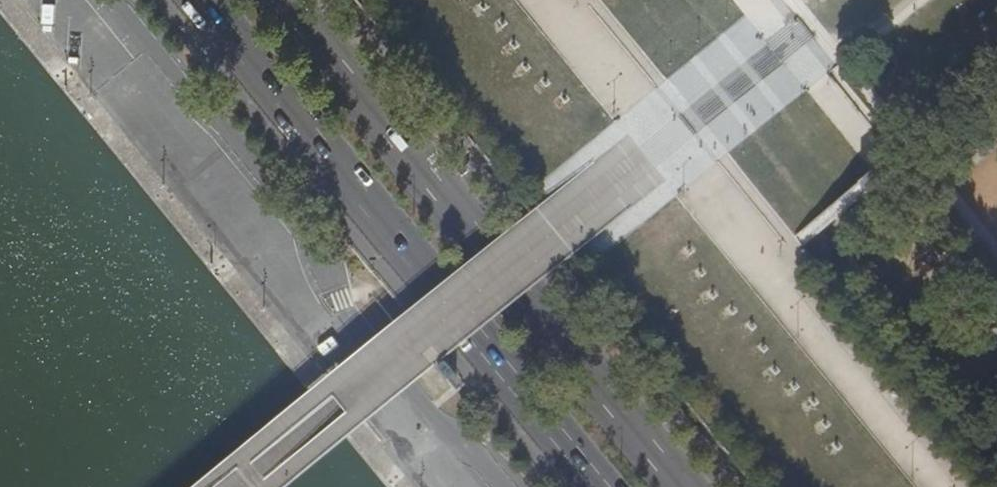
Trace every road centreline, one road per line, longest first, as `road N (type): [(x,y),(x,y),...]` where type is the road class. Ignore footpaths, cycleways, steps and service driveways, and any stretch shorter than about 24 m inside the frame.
road 1 (primary): [(676,486),(279,0)]
road 2 (primary): [(215,0),(606,486)]

